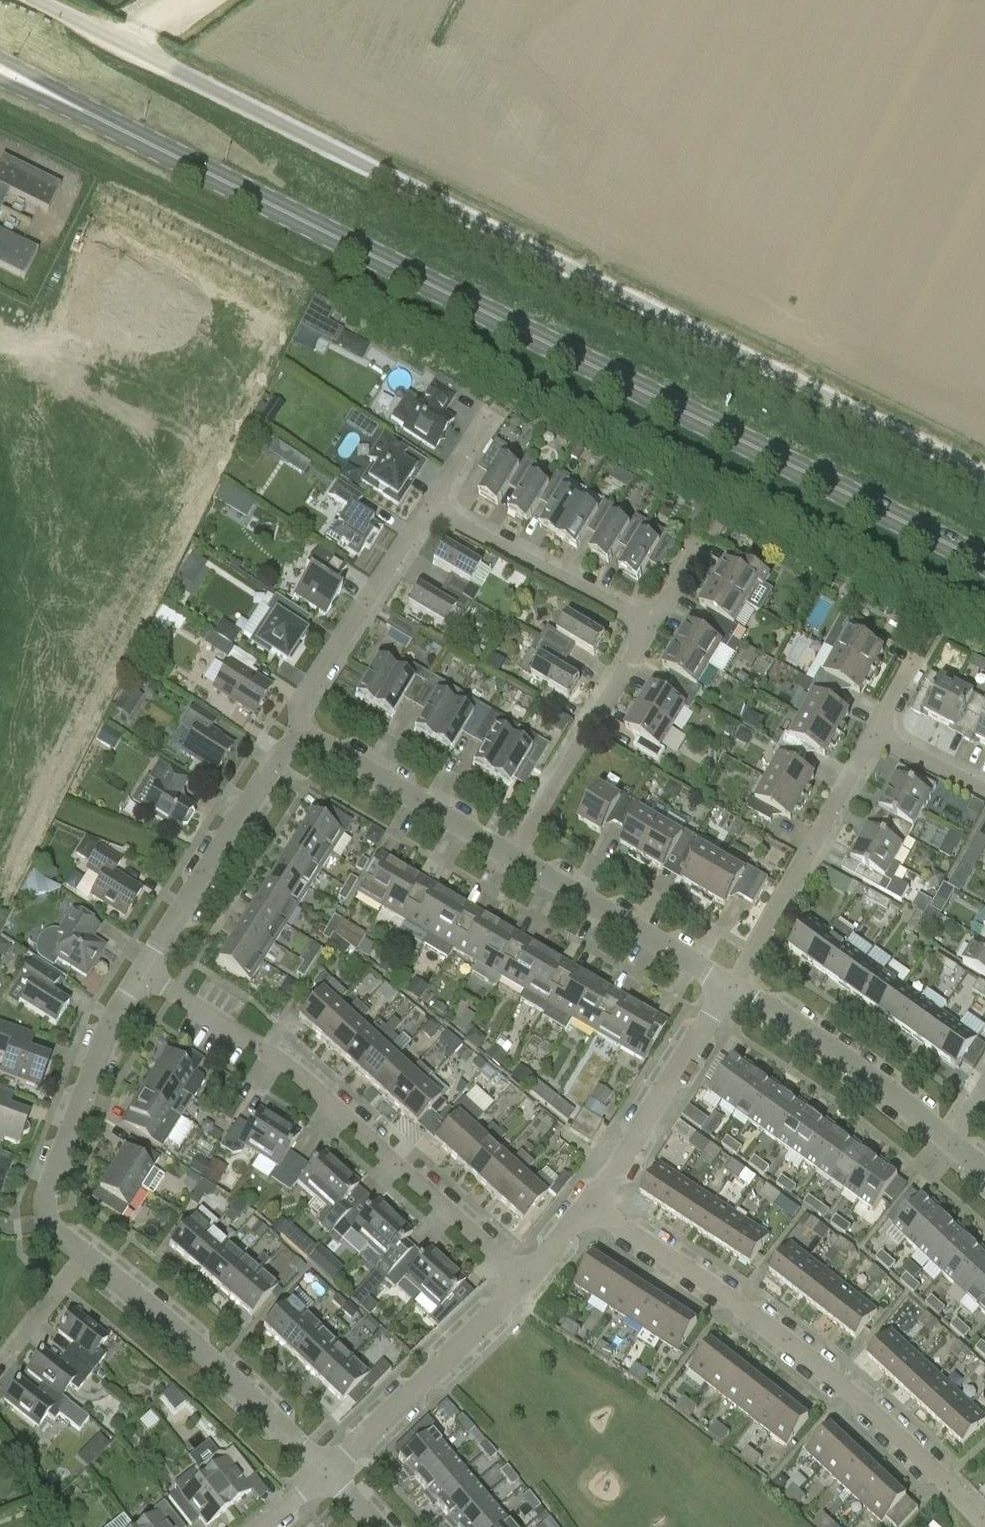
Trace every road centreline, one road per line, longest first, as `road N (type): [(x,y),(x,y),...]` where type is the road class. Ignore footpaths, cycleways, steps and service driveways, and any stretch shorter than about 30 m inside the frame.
road 1 (unclassified): [(984,478),(36,0)]
road 2 (primary): [(984,562),(87,113)]
road 3 (residential): [(984,1520),(930,1462),(775,1330),(601,1199)]
road 4 (residential): [(528,1274),(277,1054),(146,967)]
road 5 (residential): [(84,1248),(329,1476)]
road 6 (residential): [(146,967),(100,1051),(46,1188),(49,1216),(84,1248)]
road 7 (residential): [(734,985),(882,725)]
road 8 (residential): [(329,1476),(528,1274)]
road 9 (residential): [(303,743),(302,710),(434,504)]
road 10 (residential): [(303,743),(280,759),(146,967)]
road 11 (residential): [(515,853),(649,623)]
road 12 (residential): [(951,1138),(734,985)]
road 13 (residential): [(734,985),(515,853)]
road 14 (residential): [(601,1199),(734,985)]
road 15 (residential): [(649,623),(434,504)]
road 16 (residential): [(515,853),(330,746),(303,743)]
road 17 (residential): [(0,1365),(84,1248)]
road 18 (track): [(452,63),(345,0)]

